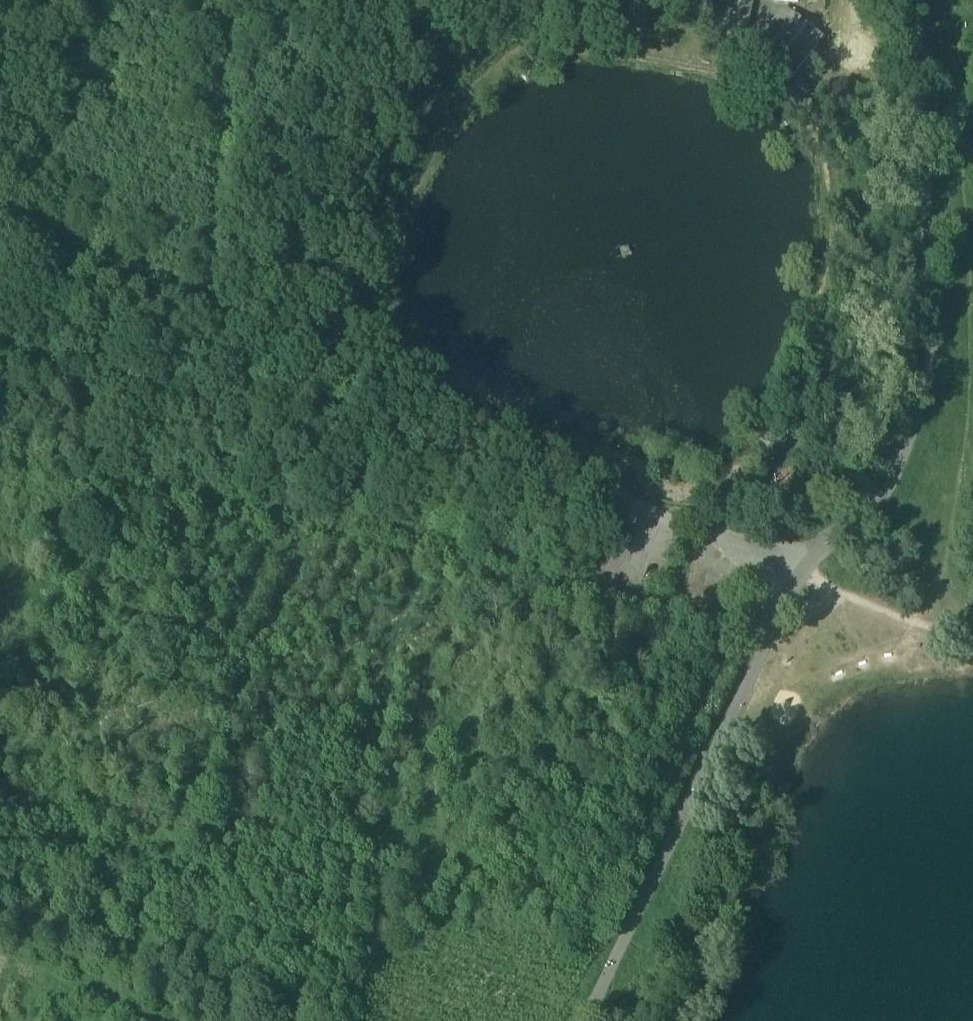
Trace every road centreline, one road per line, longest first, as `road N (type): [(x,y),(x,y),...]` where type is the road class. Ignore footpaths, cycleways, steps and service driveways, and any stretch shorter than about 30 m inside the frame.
road 1 (track): [(937,626),(800,579),(584,1020)]
road 2 (track): [(916,0),(932,325),(918,406),(896,472),(872,509),(800,579)]
road 3 (track): [(249,0),(229,340)]

